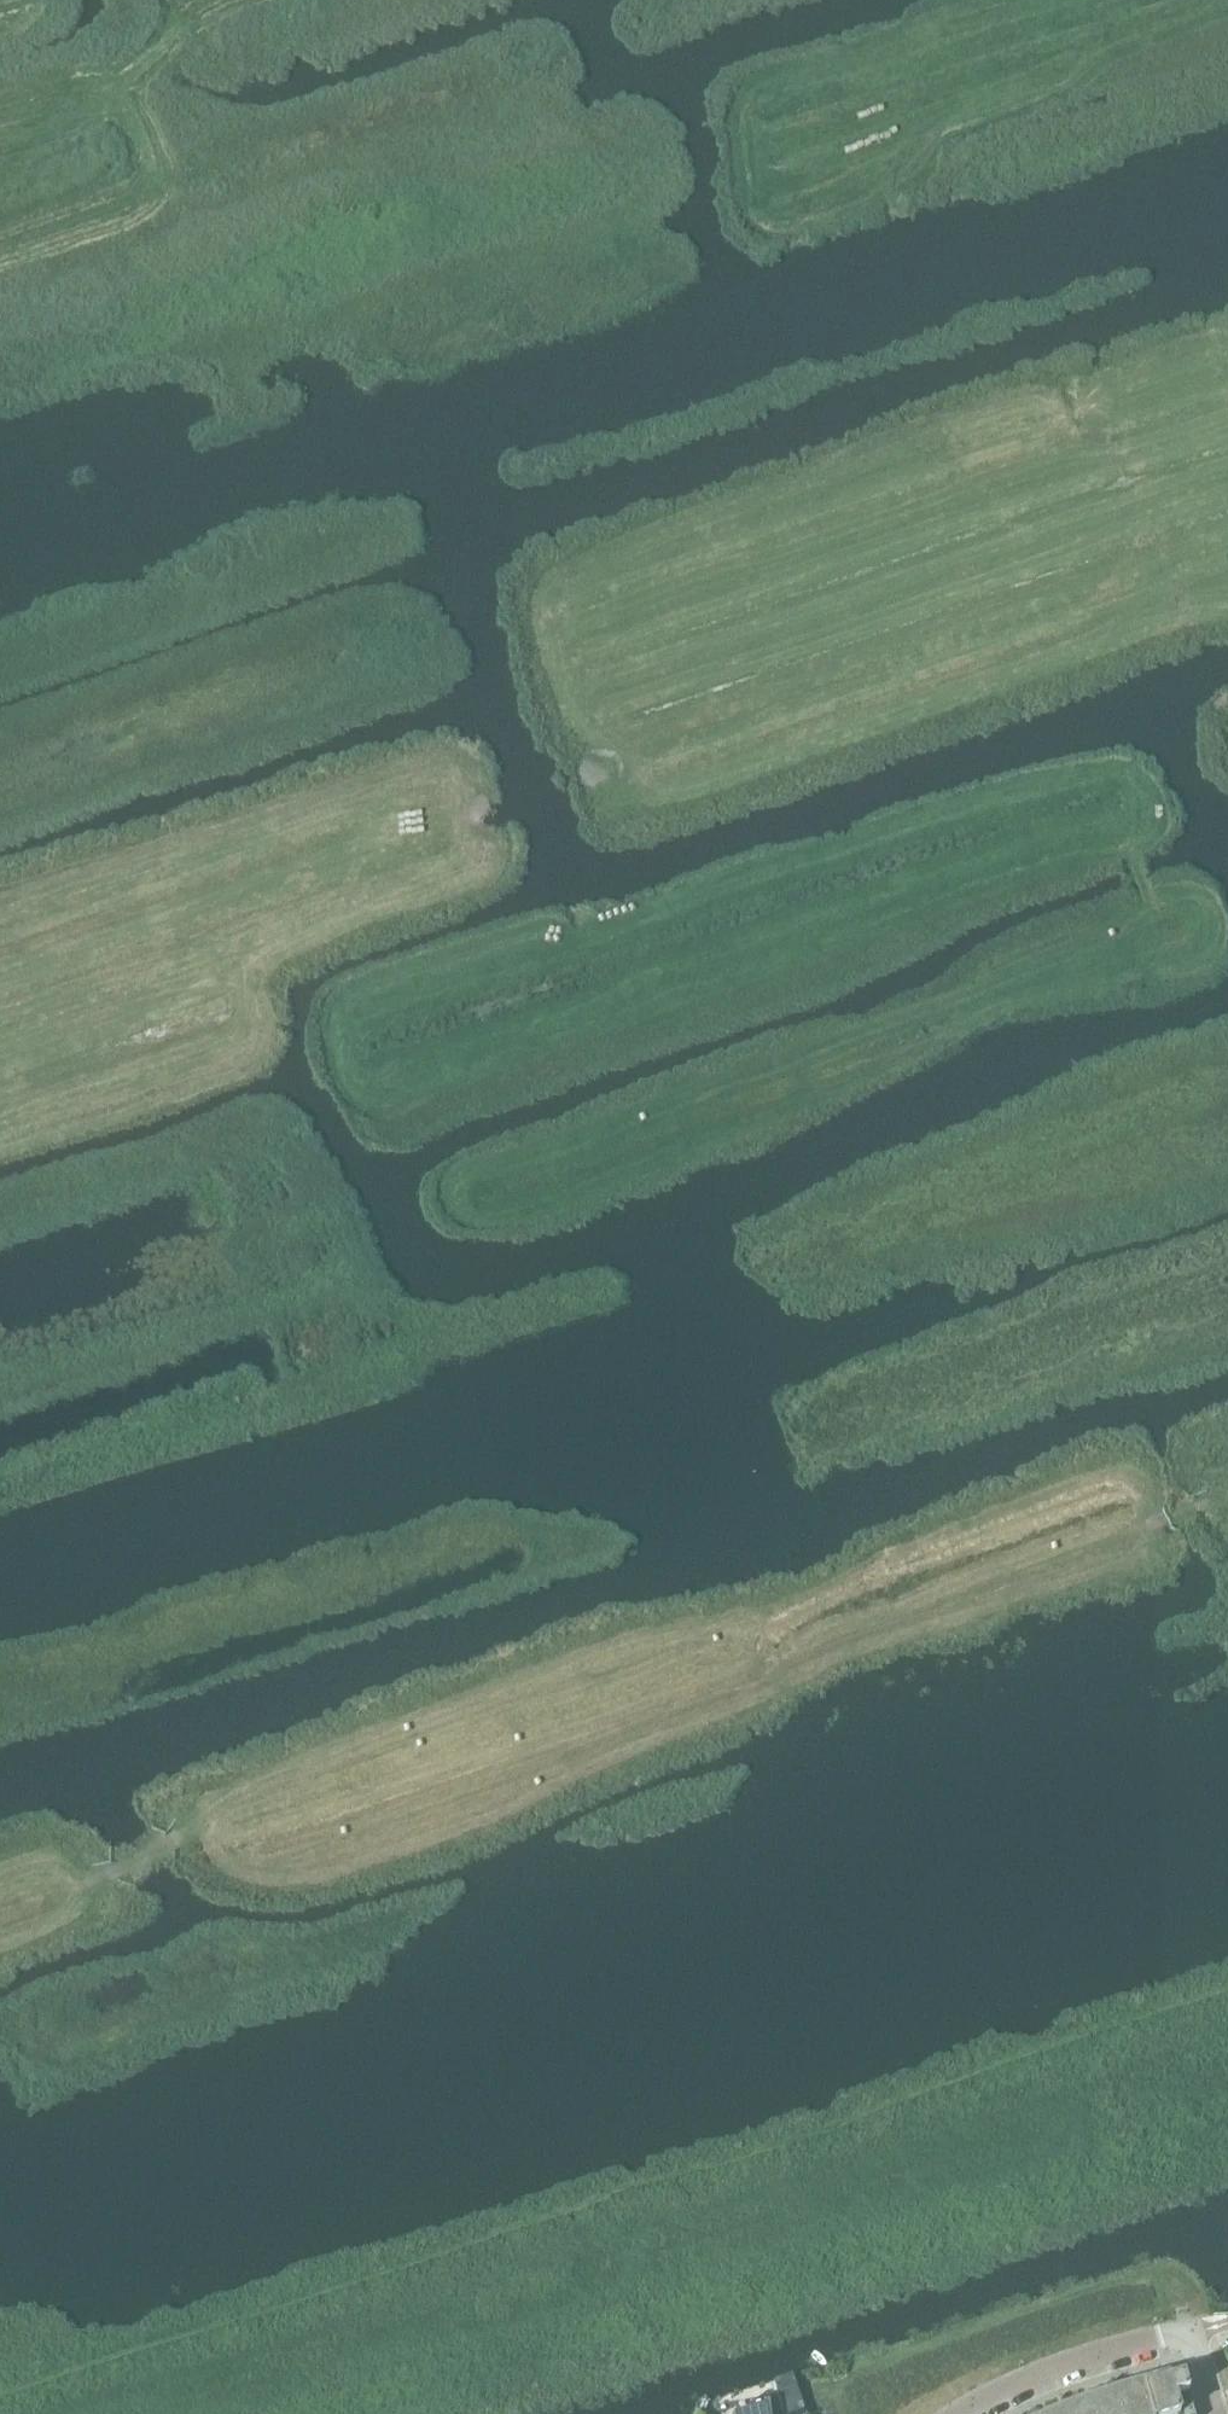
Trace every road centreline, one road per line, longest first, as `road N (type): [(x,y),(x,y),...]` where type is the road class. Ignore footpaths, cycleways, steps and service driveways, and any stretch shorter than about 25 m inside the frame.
road 1 (residential): [(960,2413),(1099,2355),(1194,2333)]

